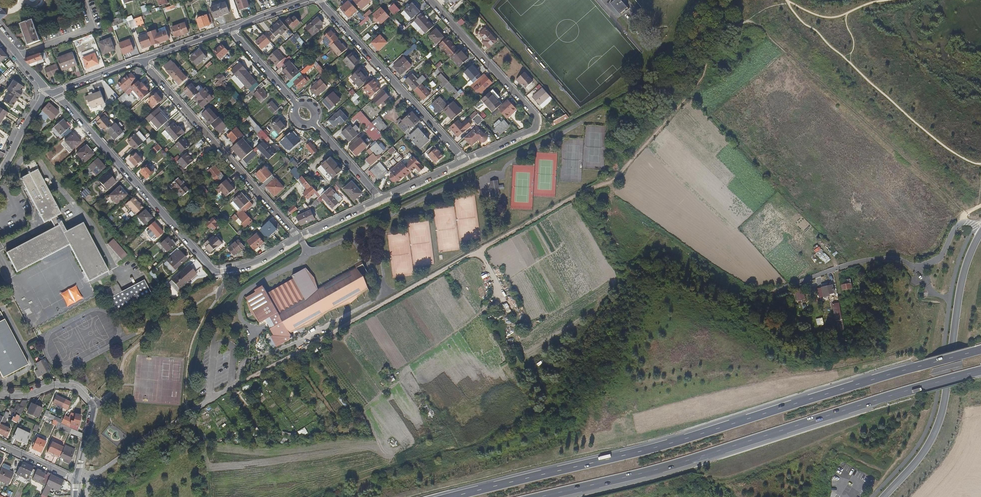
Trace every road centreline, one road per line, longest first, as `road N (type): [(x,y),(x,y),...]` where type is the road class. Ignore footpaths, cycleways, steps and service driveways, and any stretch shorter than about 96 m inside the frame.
road 1 (track): [(239,384),(614,181),(739,24),(757,27),(970,224)]
road 2 (trunk): [(980,350),(674,442),(454,496)]
road 3 (trunk): [(540,496),(980,371)]
road 4 (residential): [(298,237),(258,262),(212,269),(51,93)]
road 5 (tertiary): [(980,233),(959,297),(944,410),(918,461),(883,496)]
road 6 (residential): [(430,0),(536,115),(535,129),(465,160)]
road 7 (residential): [(141,59),(298,237)]
road 8 (residential): [(319,0),(465,160)]
road 9 (residential): [(79,474),(93,476),(239,384)]
road 10 (track): [(479,250),(515,312),(522,354),(537,382)]

